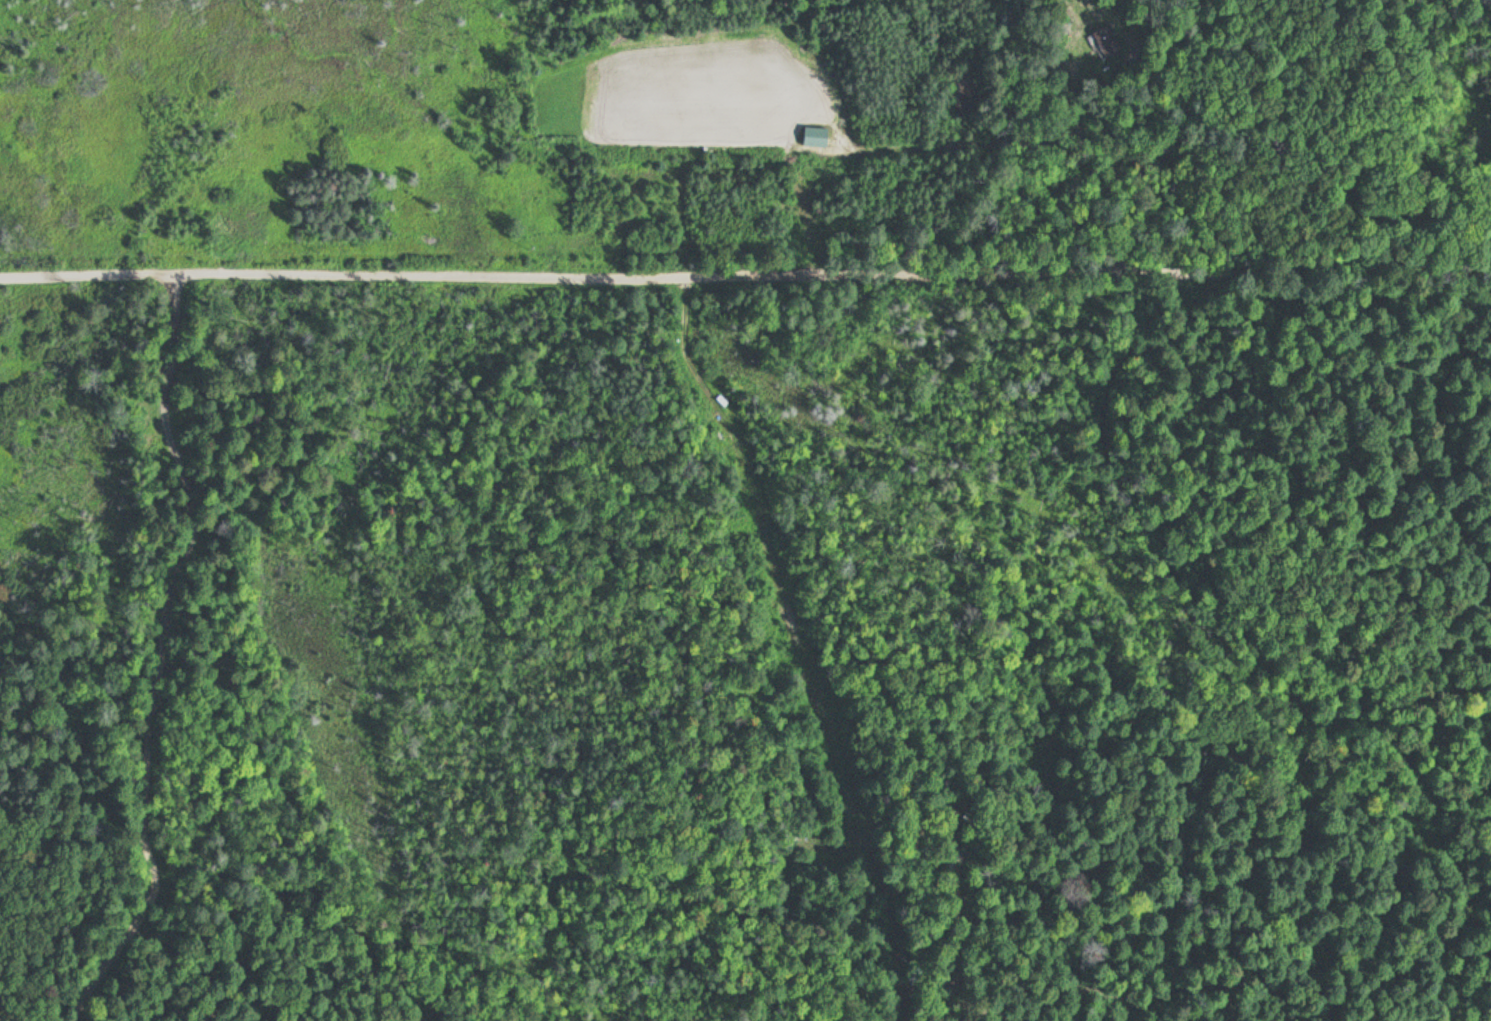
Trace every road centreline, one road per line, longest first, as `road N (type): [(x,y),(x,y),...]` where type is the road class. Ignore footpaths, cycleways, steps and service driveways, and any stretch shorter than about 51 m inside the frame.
road 1 (residential): [(0,277),(1490,266)]
road 2 (track): [(173,273),(176,341),(166,412),(193,534),(148,737),(149,884),(124,941),(86,986),(75,1020)]

